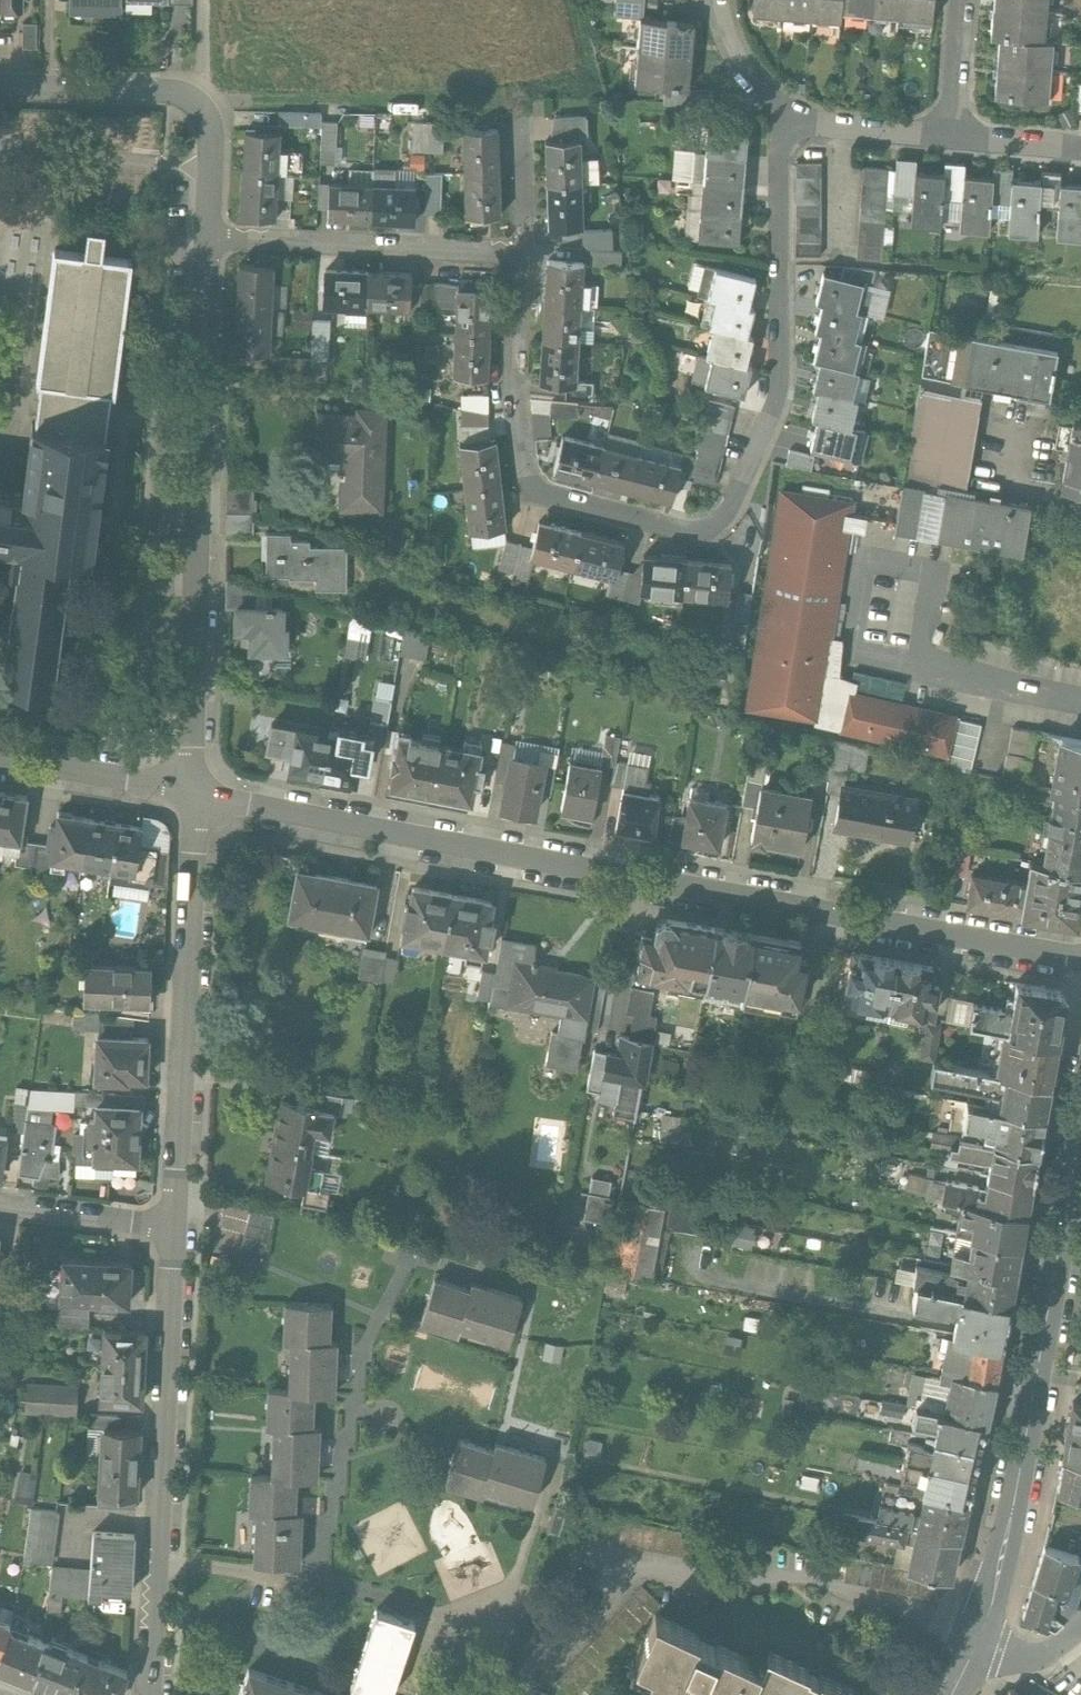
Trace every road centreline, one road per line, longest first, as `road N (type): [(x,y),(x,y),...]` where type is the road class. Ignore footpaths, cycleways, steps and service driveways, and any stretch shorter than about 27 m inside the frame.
road 1 (residential): [(1080,961),(193,795)]
road 2 (residential): [(789,120),(780,141),(778,394),(731,509),(716,521),(671,528),(535,486),(523,466),(515,402),(522,256)]
road 3 (residential): [(207,242),(193,795)]
road 4 (tertiary): [(973,1639),(1017,1501),(1080,1149)]
road 5 (residential): [(176,1224),(151,1694)]
road 6 (residential): [(193,795),(176,1224)]
road 7 (residential): [(522,256),(207,242)]
road 8 (track): [(452,105),(204,108)]
road 9 (residential): [(193,795),(0,765)]
road 10 (residential): [(181,93),(0,91)]
road 11 (residential): [(0,1201),(176,1224)]
road 12 (residential): [(954,137),(789,120)]
road 13 (residential): [(181,93),(204,108),(211,128),(207,242)]
road 14 (residential): [(522,256),(520,103)]
road 15 (residential): [(718,0),(729,44),(789,120)]
road 16 (residential): [(954,137),(963,0)]
road 17 (residential): [(1080,147),(954,137)]

